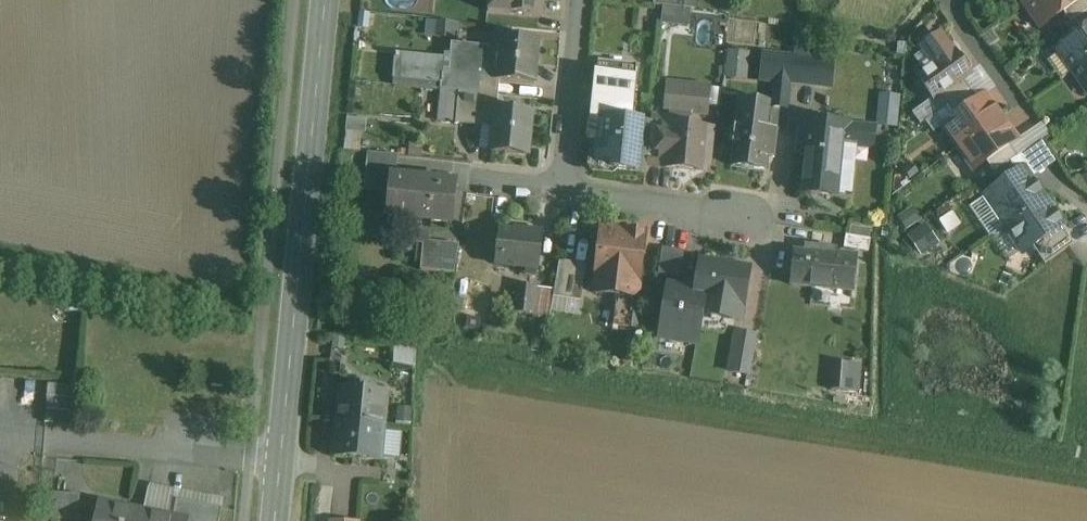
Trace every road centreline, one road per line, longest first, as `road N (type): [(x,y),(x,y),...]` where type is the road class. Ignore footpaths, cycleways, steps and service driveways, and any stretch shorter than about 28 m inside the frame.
road 1 (secondary): [(278,520),(326,0)]
road 2 (residential): [(580,0),(560,191)]
road 3 (residential): [(560,191),(735,218)]

